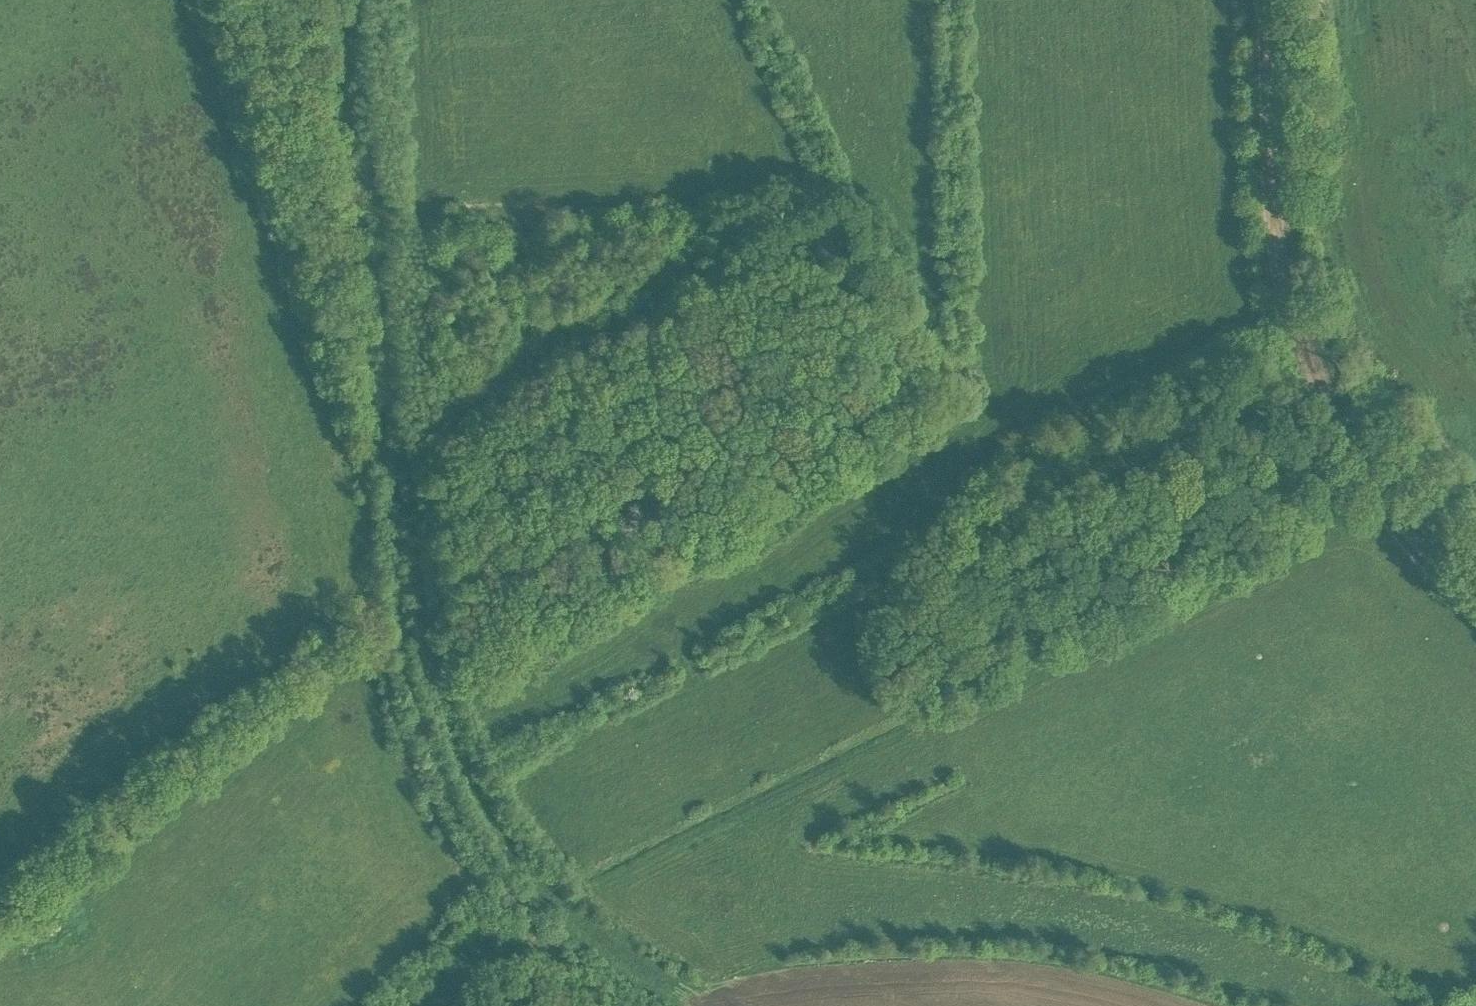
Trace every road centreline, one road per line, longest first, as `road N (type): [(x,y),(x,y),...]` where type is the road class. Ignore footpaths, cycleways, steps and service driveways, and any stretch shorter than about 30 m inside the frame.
road 1 (track): [(1475,600),(1360,456),(1290,290),(1278,235),(1270,0)]

